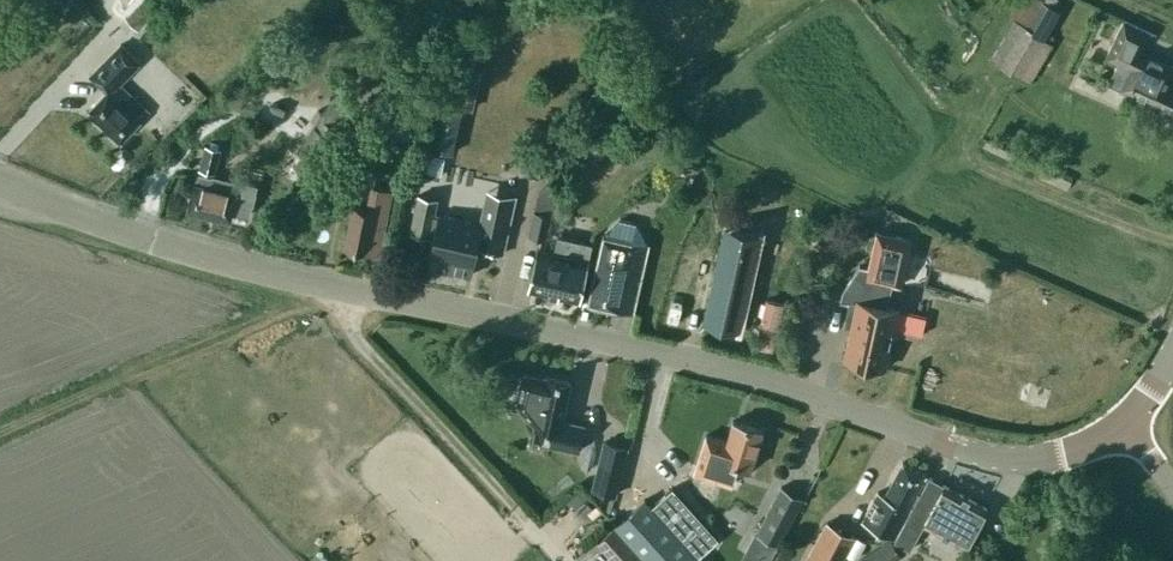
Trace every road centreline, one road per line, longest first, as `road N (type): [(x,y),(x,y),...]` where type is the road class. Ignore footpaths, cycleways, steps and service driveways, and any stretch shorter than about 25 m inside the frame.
road 1 (unclassified): [(1122,421),(1068,451),(1028,458),(986,454),(759,377),(302,279),(0,184)]
road 2 (track): [(0,429),(343,287)]

